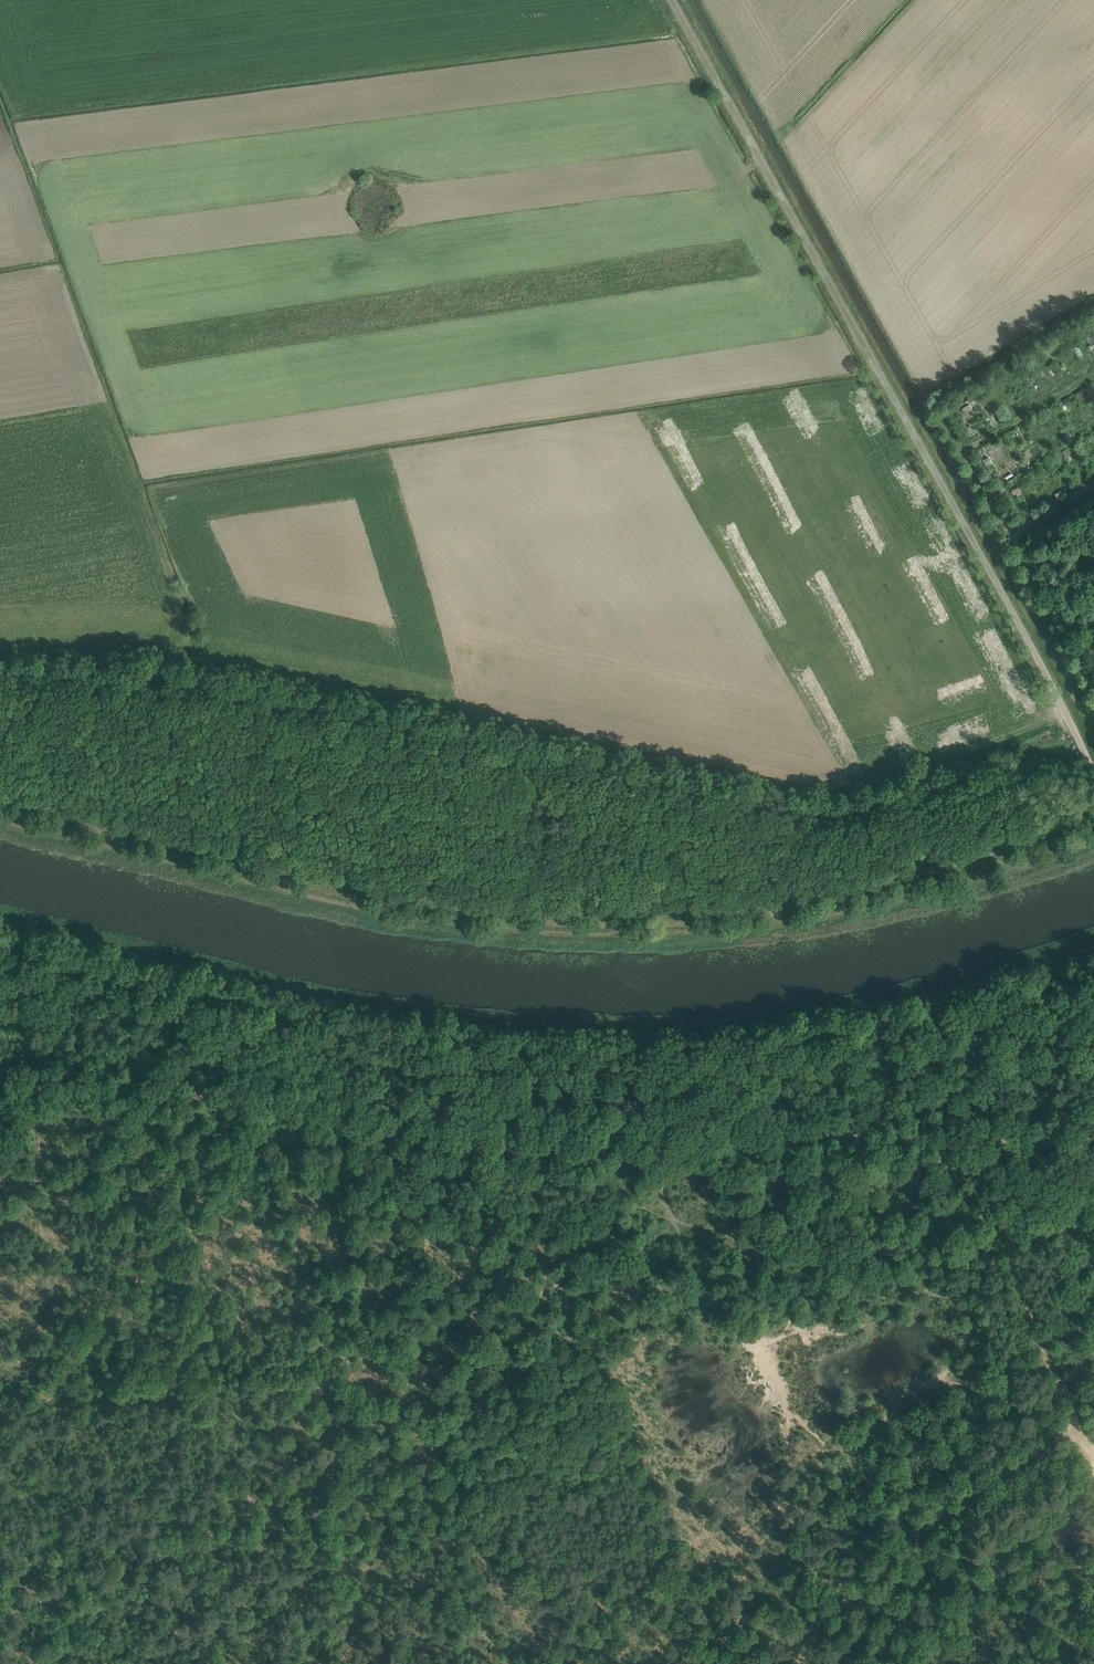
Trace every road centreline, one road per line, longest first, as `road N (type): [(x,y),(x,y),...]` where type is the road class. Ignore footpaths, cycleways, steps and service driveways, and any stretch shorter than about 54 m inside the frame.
road 1 (unclassified): [(1093,768),(671,0)]
road 2 (track): [(0,1083),(667,1117)]
road 3 (track): [(1093,1127),(667,1117)]
road 4 (track): [(1093,681),(1017,549),(1026,525),(1093,486)]

